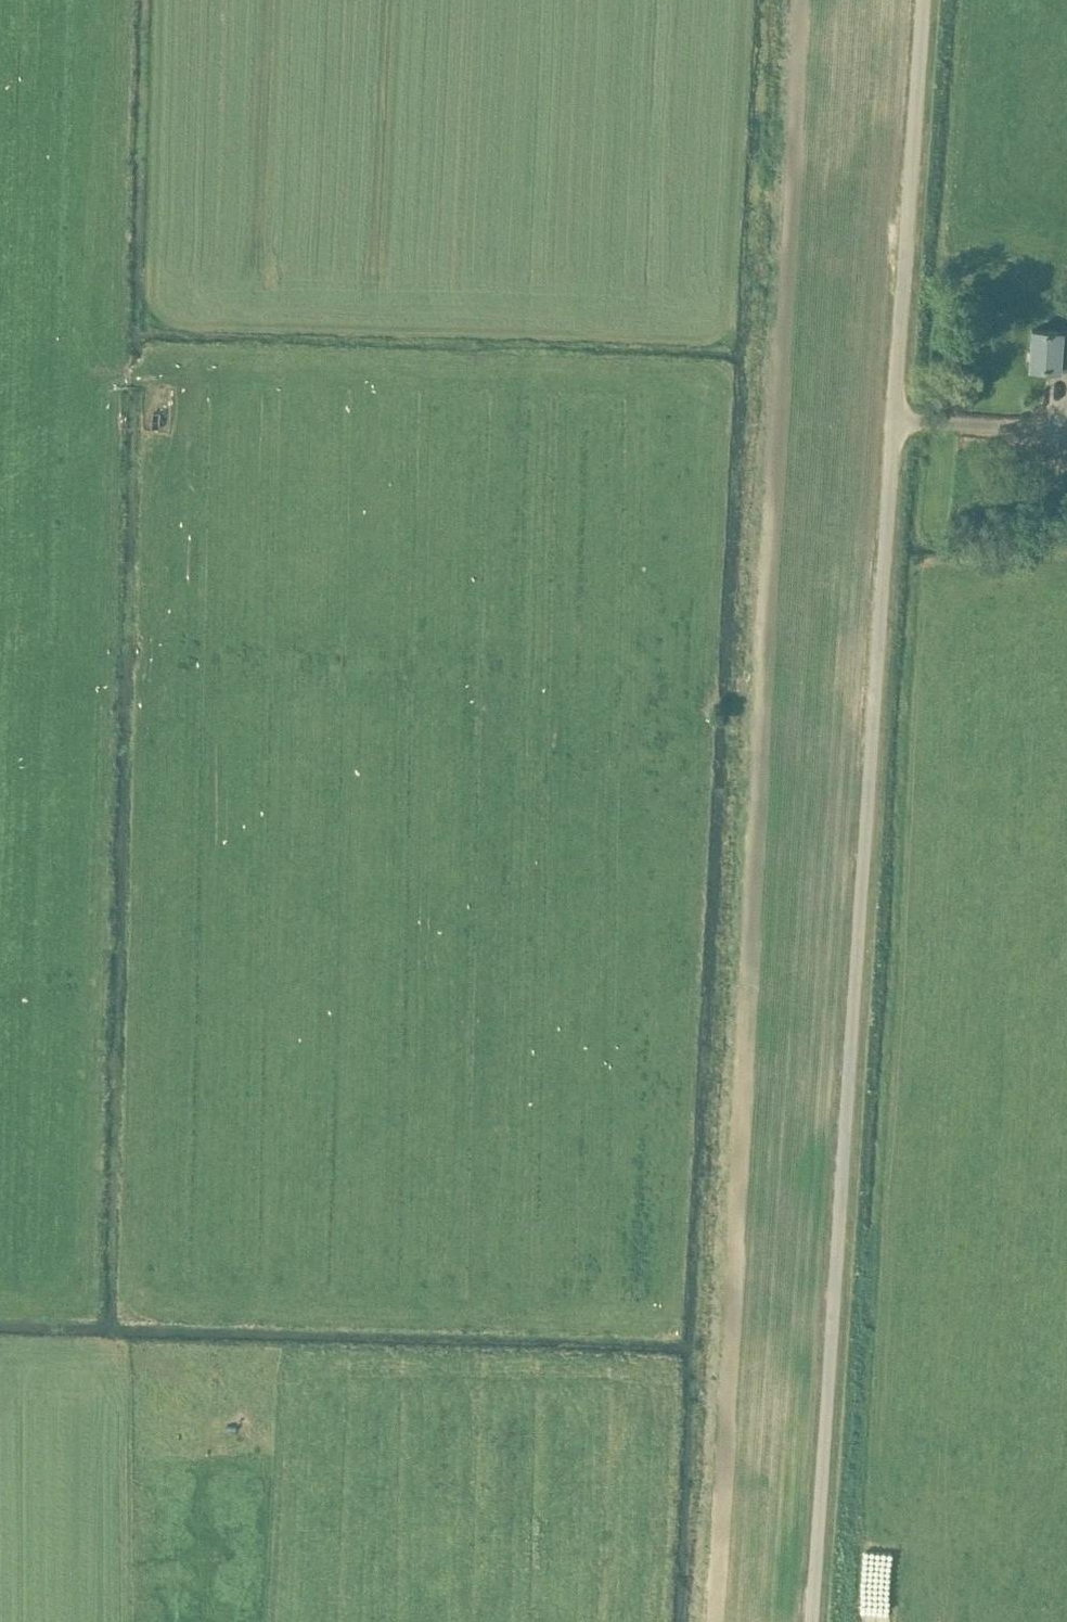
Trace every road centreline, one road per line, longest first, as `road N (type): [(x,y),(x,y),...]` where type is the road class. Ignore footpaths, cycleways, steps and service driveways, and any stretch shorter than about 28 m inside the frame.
road 1 (unclassified): [(814,1621),(924,0)]

